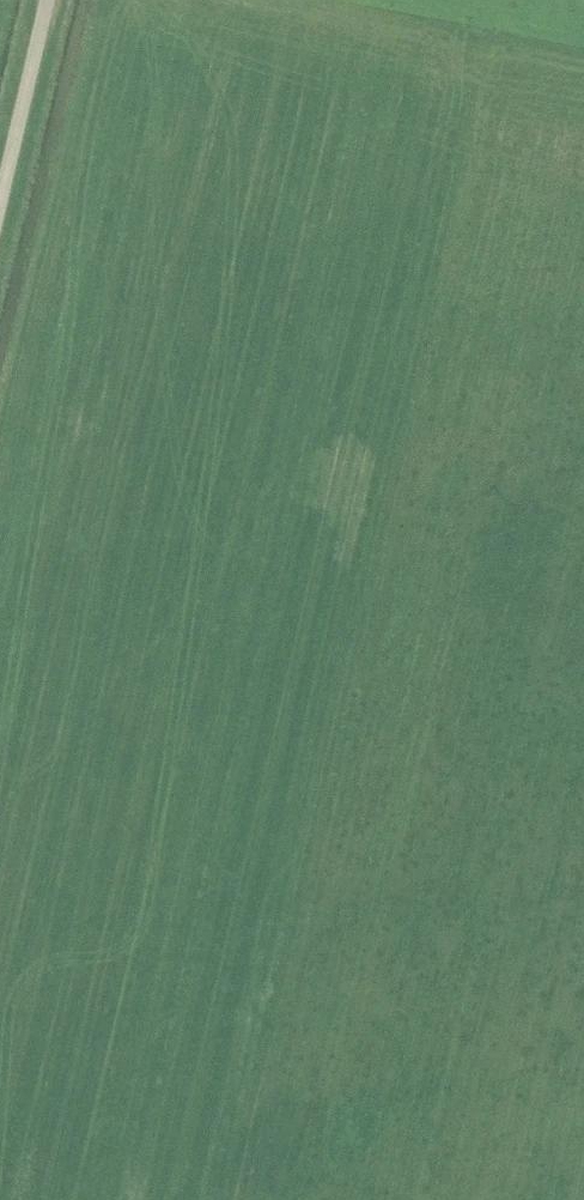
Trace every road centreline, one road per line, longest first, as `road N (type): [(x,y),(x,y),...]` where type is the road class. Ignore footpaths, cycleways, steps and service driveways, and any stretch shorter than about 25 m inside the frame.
road 1 (unclassified): [(0,229),(50,0)]

